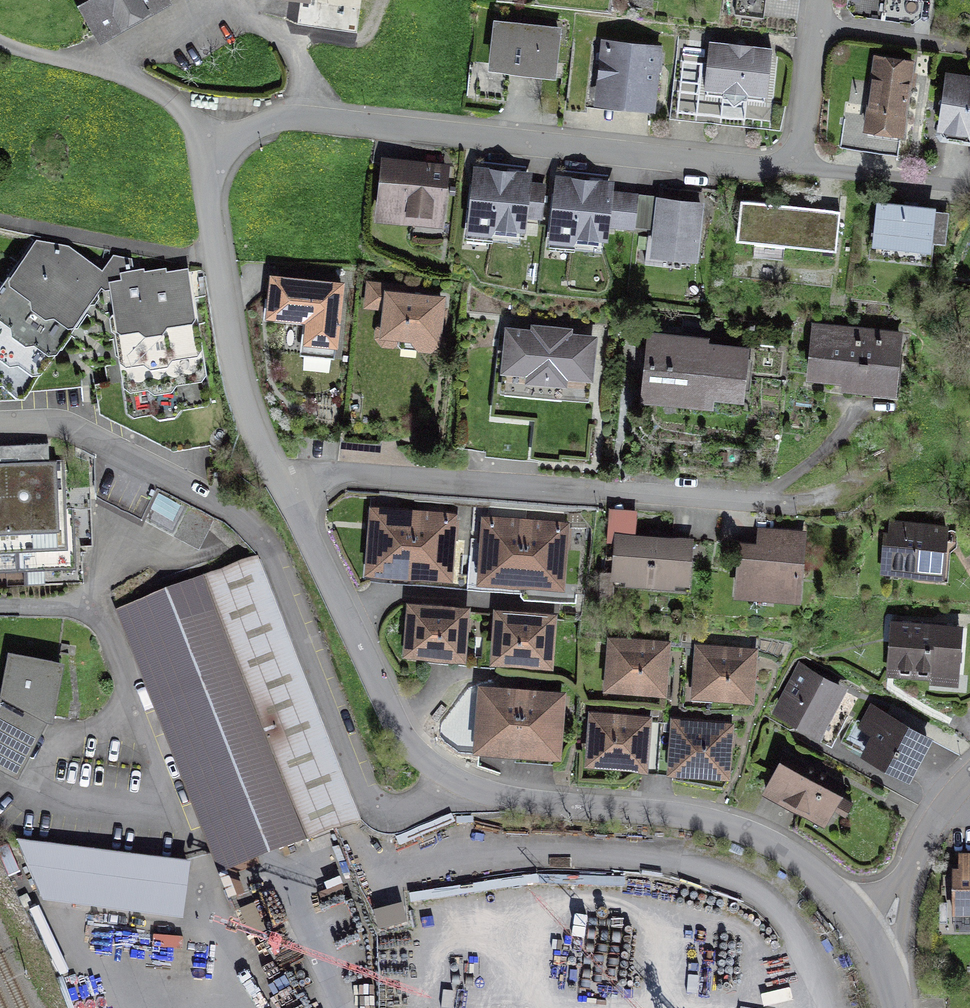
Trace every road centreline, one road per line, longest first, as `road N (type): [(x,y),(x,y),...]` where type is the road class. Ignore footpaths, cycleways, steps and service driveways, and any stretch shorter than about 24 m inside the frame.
road 1 (residential): [(283,490),(400,729),(436,766),(501,791),(706,817),(770,844),(871,926)]
road 2 (residential): [(227,151),(259,127),(293,118),(773,173),(793,163),(801,137),(821,0)]
road 3 (residential): [(283,490),(345,474),(790,502)]
road 4 (residential): [(227,151),(211,181),(207,218),(243,387),(283,490)]
road 5 (residential): [(969,781),(871,926)]
road 6 (track): [(280,39),(380,43),(388,0)]

